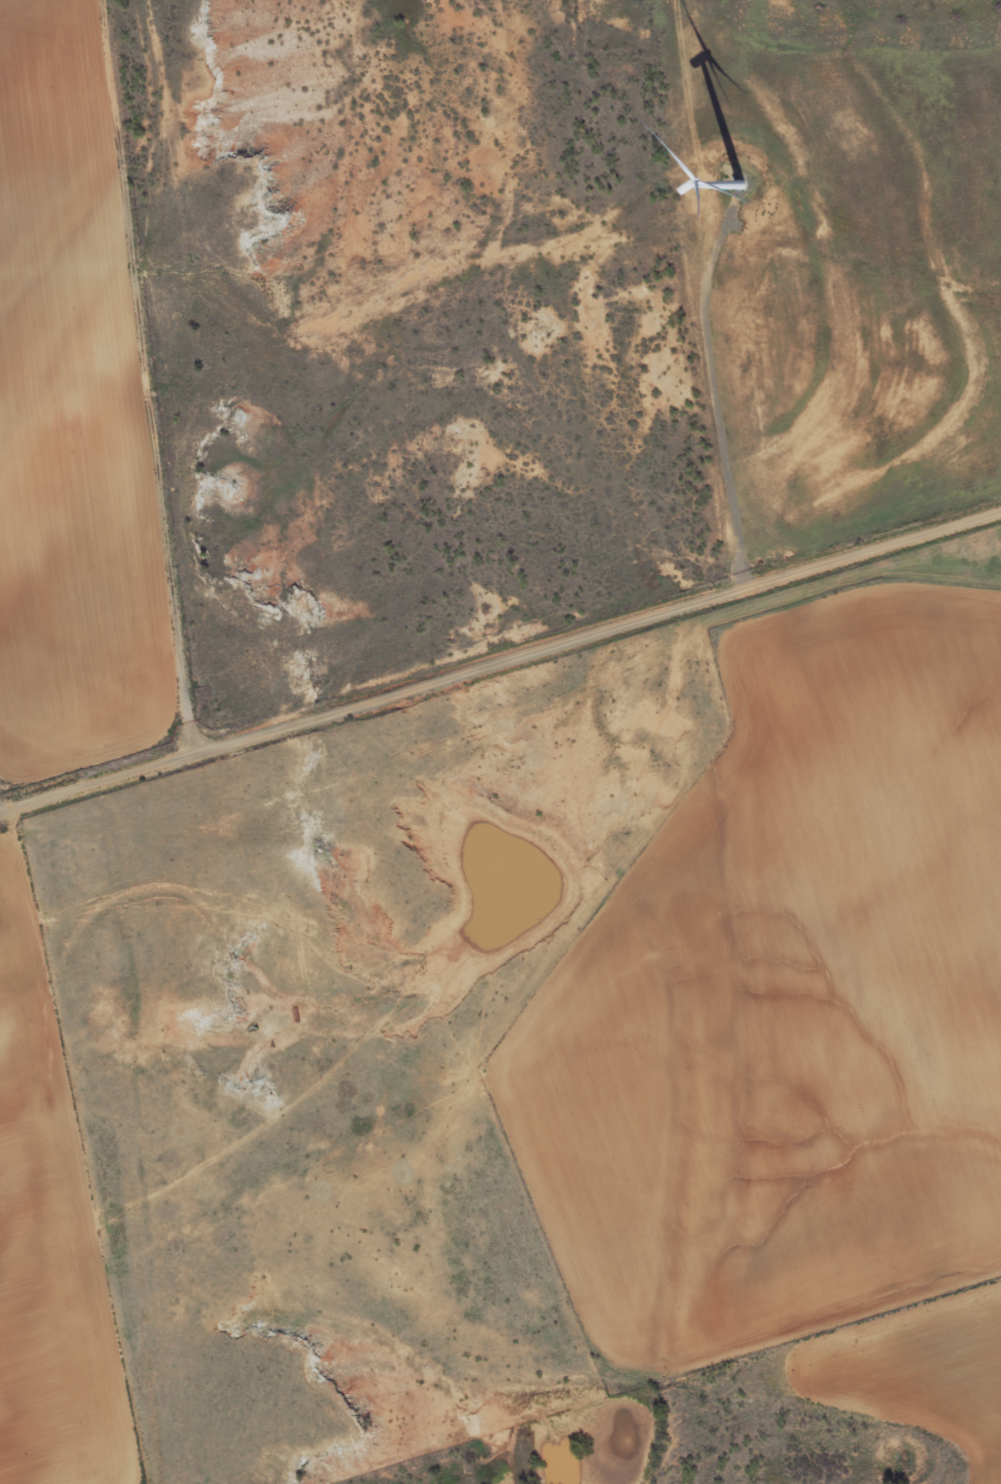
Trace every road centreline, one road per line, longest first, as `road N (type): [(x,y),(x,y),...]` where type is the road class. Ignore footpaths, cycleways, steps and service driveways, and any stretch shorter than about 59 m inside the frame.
road 1 (residential): [(0,815),(1000,513)]

